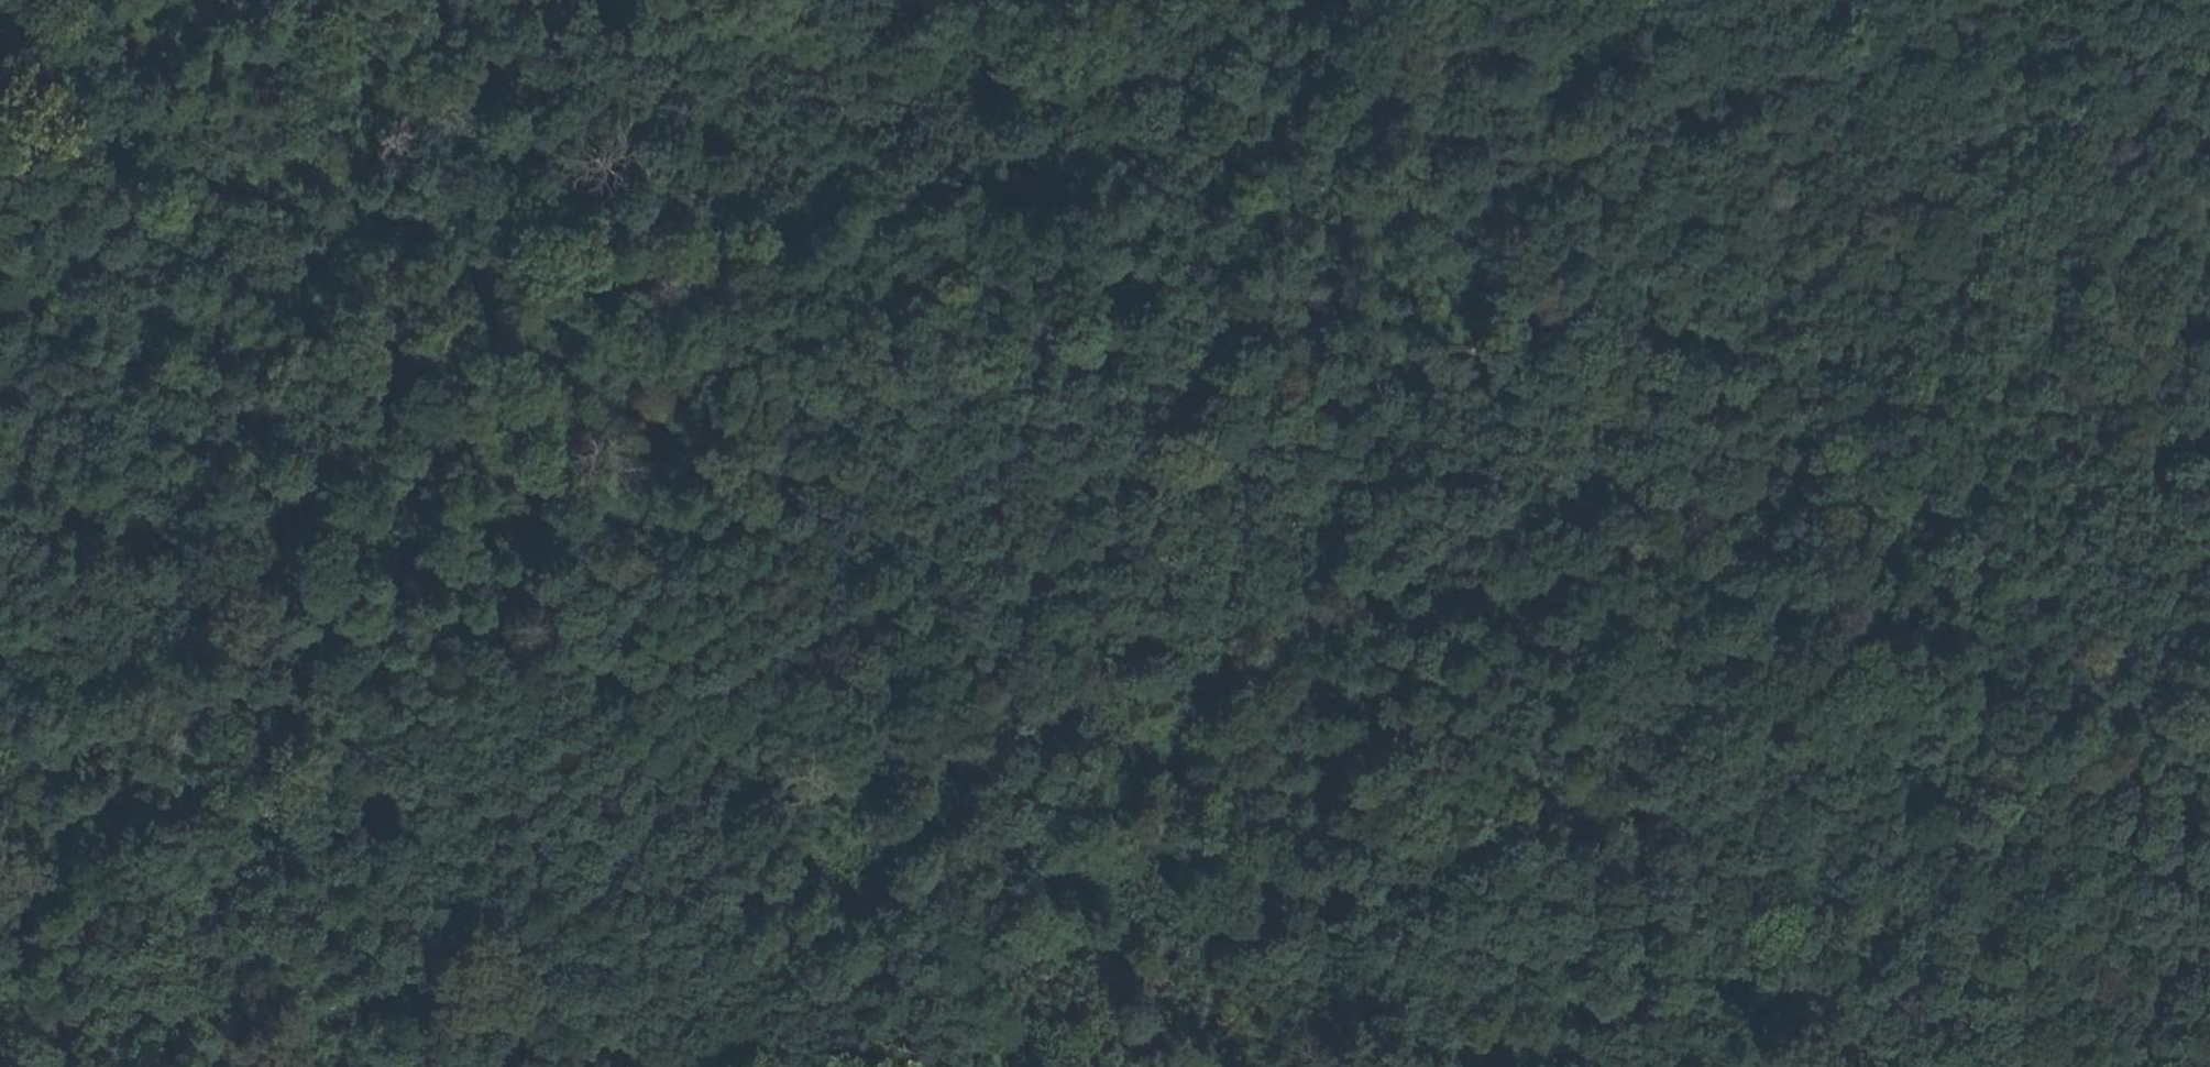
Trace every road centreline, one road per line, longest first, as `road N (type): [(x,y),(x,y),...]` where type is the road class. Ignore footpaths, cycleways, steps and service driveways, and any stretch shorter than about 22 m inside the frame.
road 1 (track): [(0,403),(237,454),(384,506),(462,506),(579,490)]

